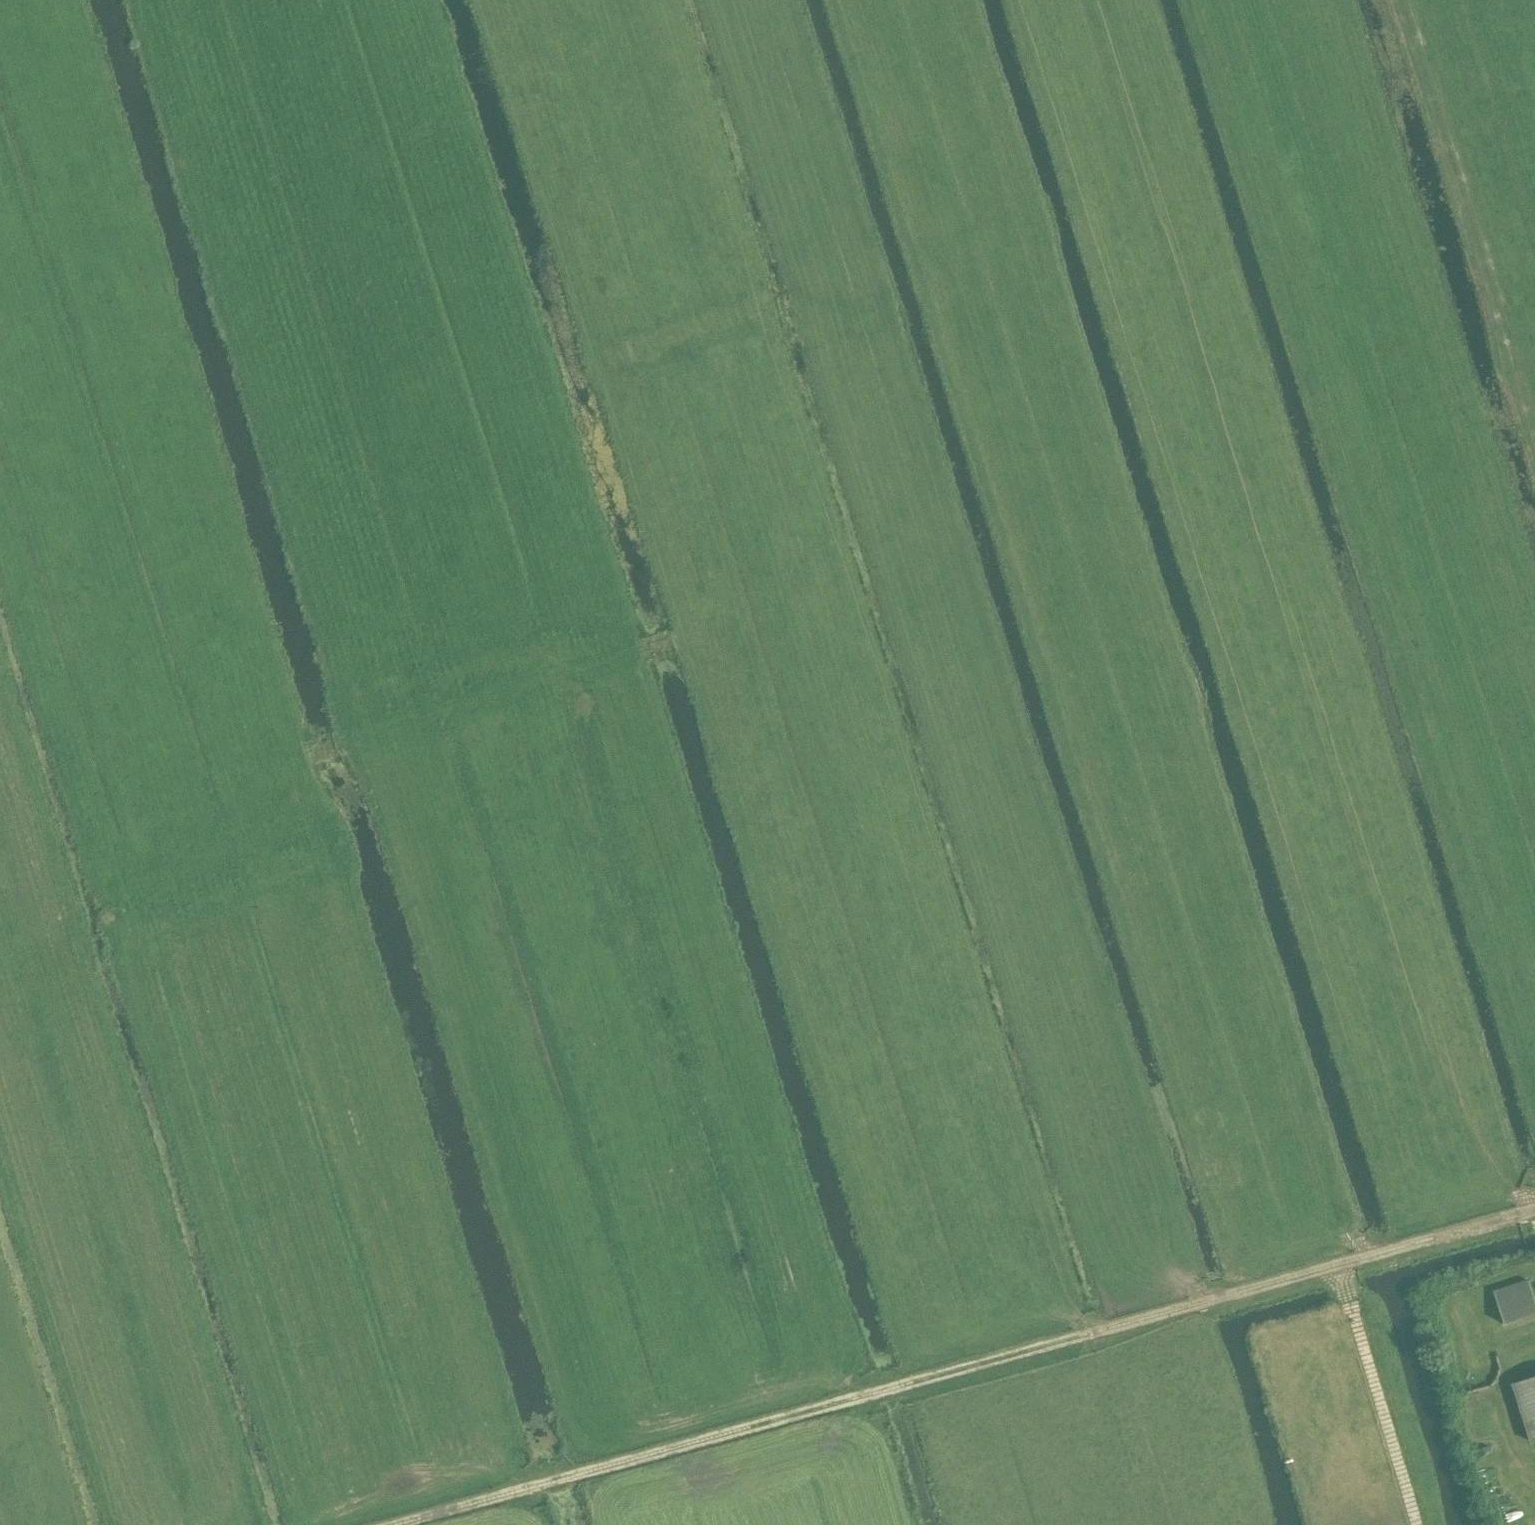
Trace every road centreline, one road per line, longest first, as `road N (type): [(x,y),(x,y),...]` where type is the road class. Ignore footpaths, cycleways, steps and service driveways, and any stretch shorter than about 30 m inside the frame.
road 1 (track): [(1534,1209),(1084,1336)]
road 2 (track): [(1417,1524),(1339,1264)]

